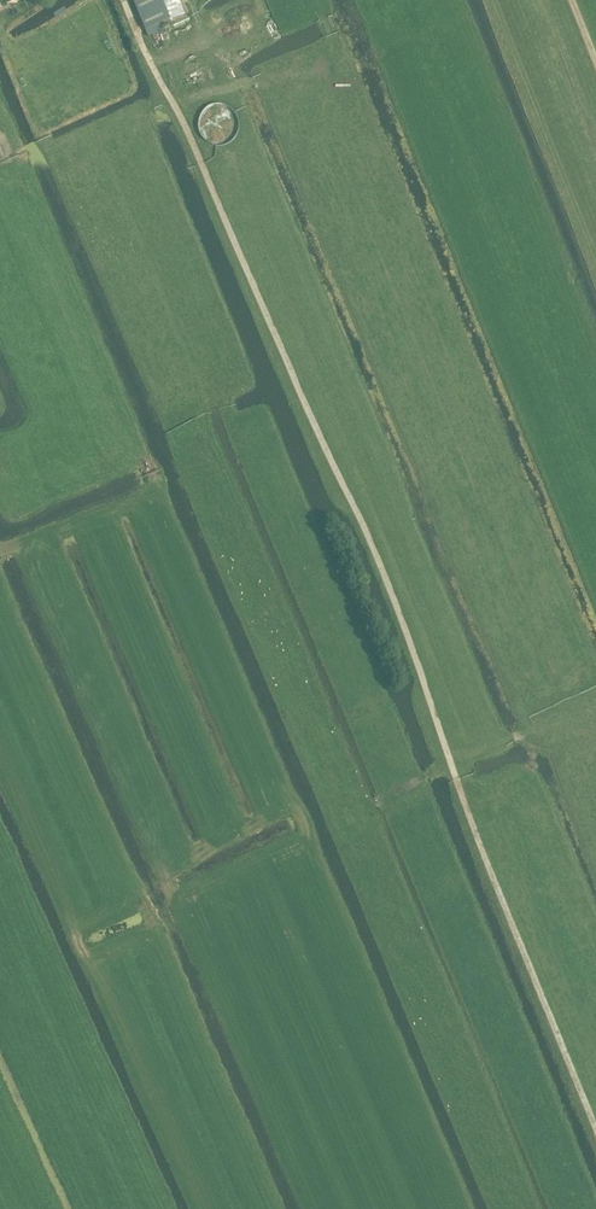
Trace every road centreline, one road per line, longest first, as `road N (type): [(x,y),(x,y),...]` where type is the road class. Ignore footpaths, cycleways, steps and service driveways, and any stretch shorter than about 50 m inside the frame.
road 1 (track): [(126,0),(368,536),(479,842),(595,1128)]

